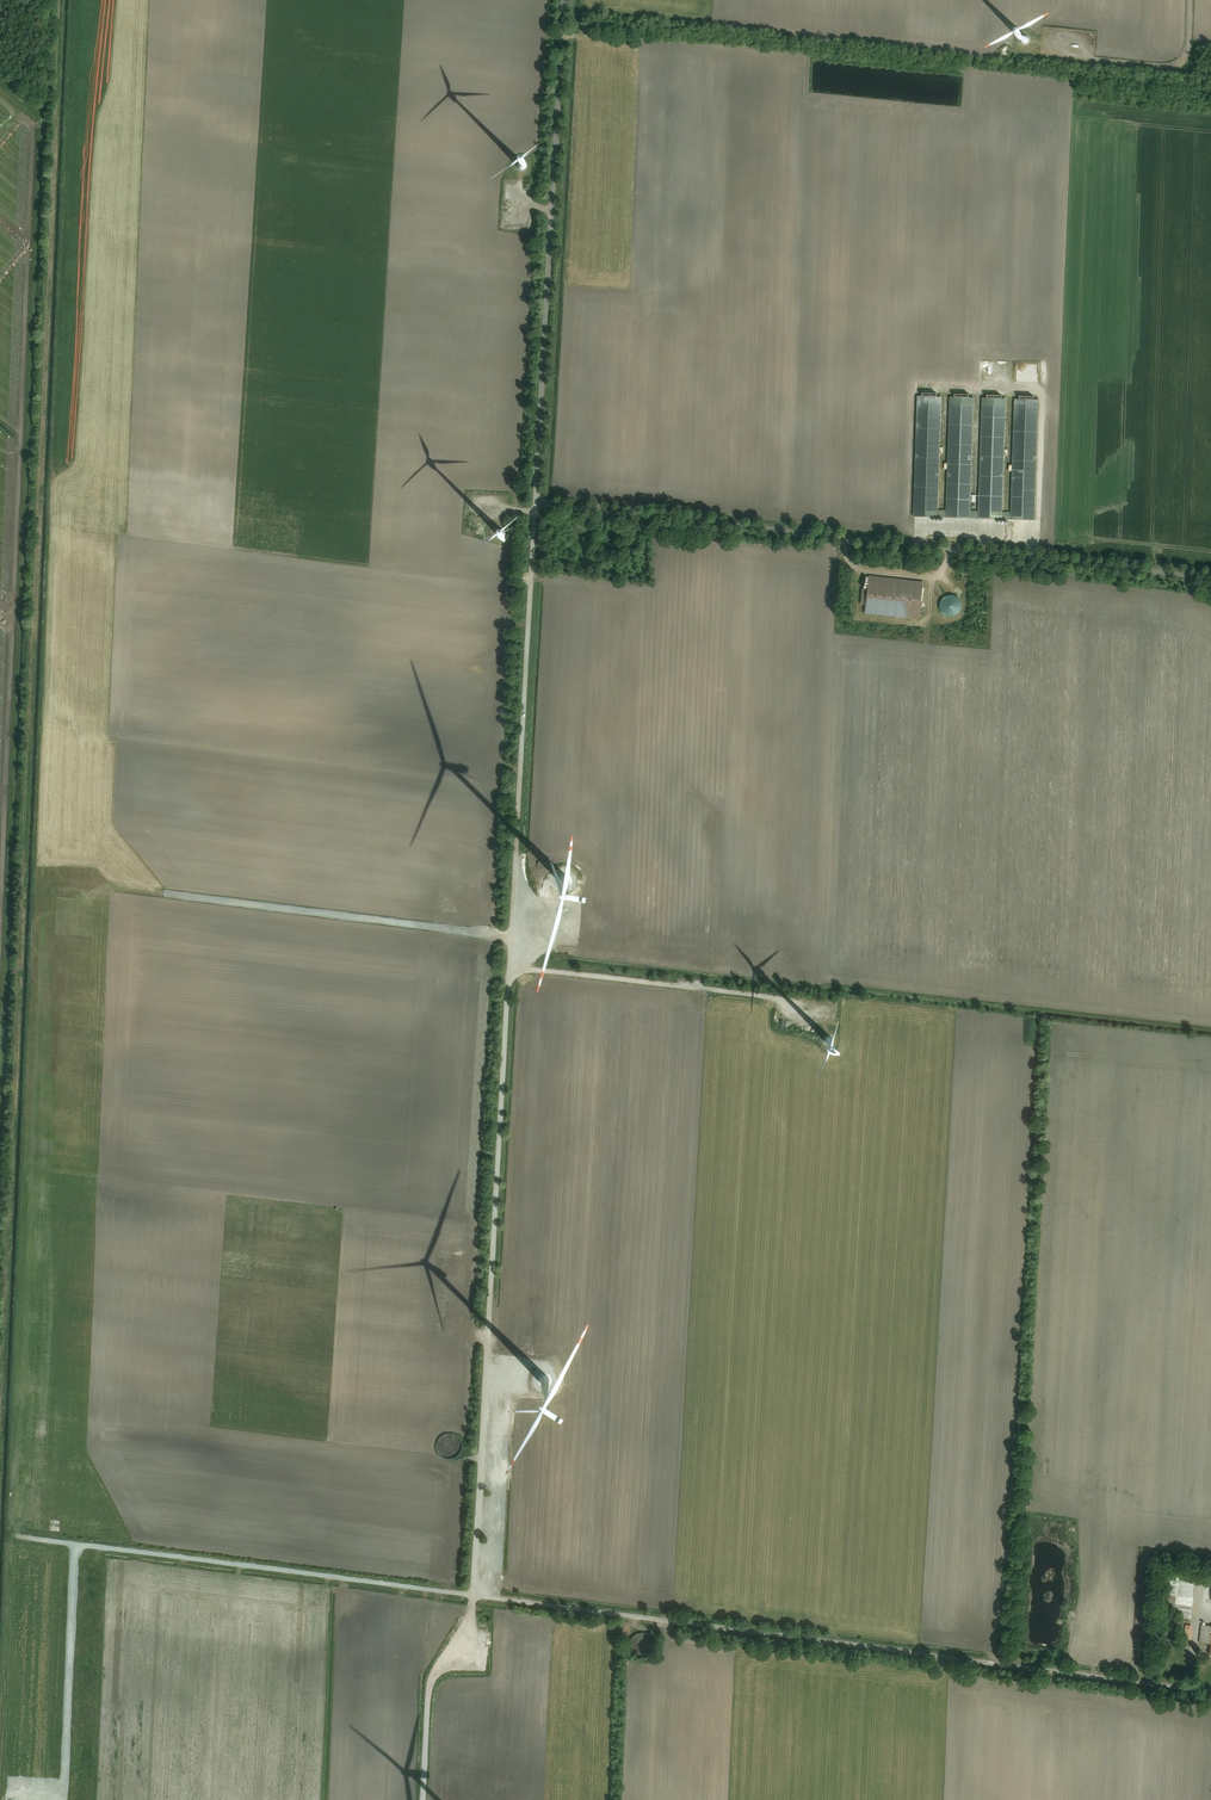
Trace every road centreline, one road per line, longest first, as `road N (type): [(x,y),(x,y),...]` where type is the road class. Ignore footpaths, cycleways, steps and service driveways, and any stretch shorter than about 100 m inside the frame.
road 1 (track): [(562,0),(475,1594),(462,1649),(429,1677),(424,1799)]
road 2 (unclassified): [(1210,1689),(19,1538)]
road 3 (unclassified): [(534,500),(1210,574)]
road 4 (track): [(505,973),(611,975),(824,1006)]
road 5 (track): [(1190,0),(1186,51),(1172,65),(1058,51)]

